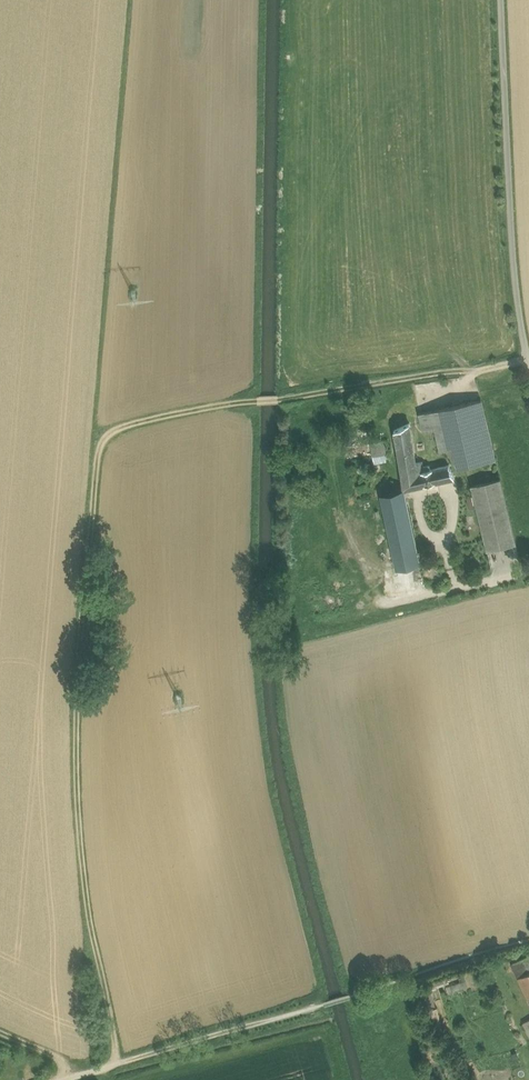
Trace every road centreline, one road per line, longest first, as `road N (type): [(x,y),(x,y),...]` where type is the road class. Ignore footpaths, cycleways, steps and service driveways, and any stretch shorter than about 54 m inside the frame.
road 1 (track): [(116,1064),(77,849),(77,666),(101,440),(114,428),(209,406),(286,399),(524,350)]
road 2 (track): [(528,367),(510,263),(500,0)]
road 3 (track): [(322,1002),(64,1079)]

